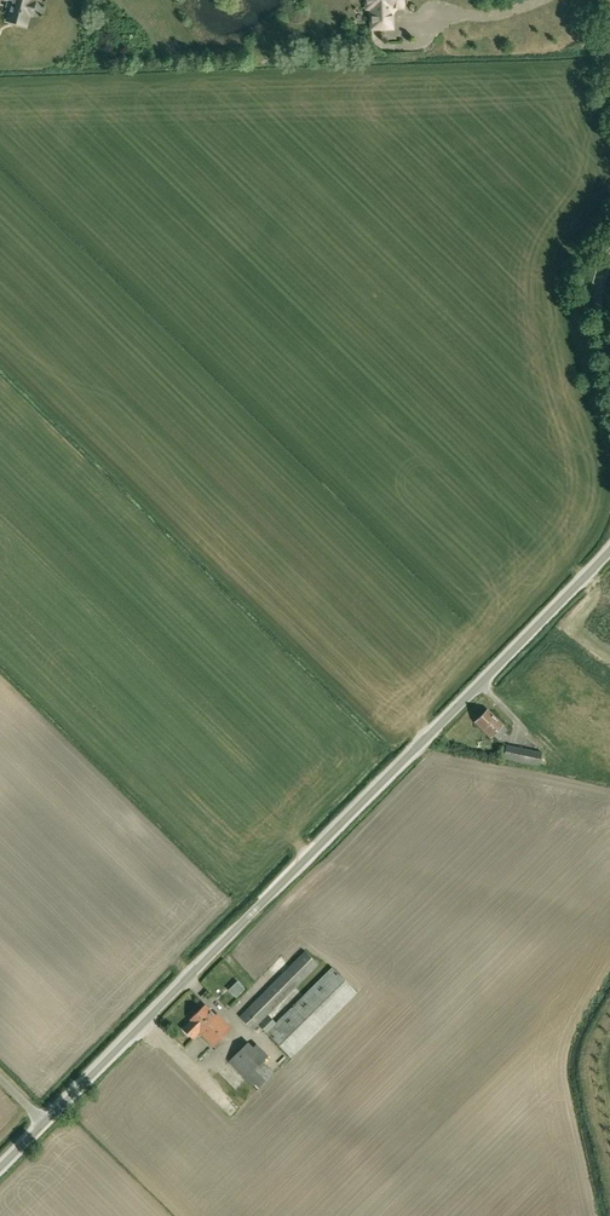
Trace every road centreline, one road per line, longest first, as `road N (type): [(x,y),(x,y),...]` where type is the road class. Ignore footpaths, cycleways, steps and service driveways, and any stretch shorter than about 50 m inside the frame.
road 1 (unclassified): [(0,1169),(609,551)]

